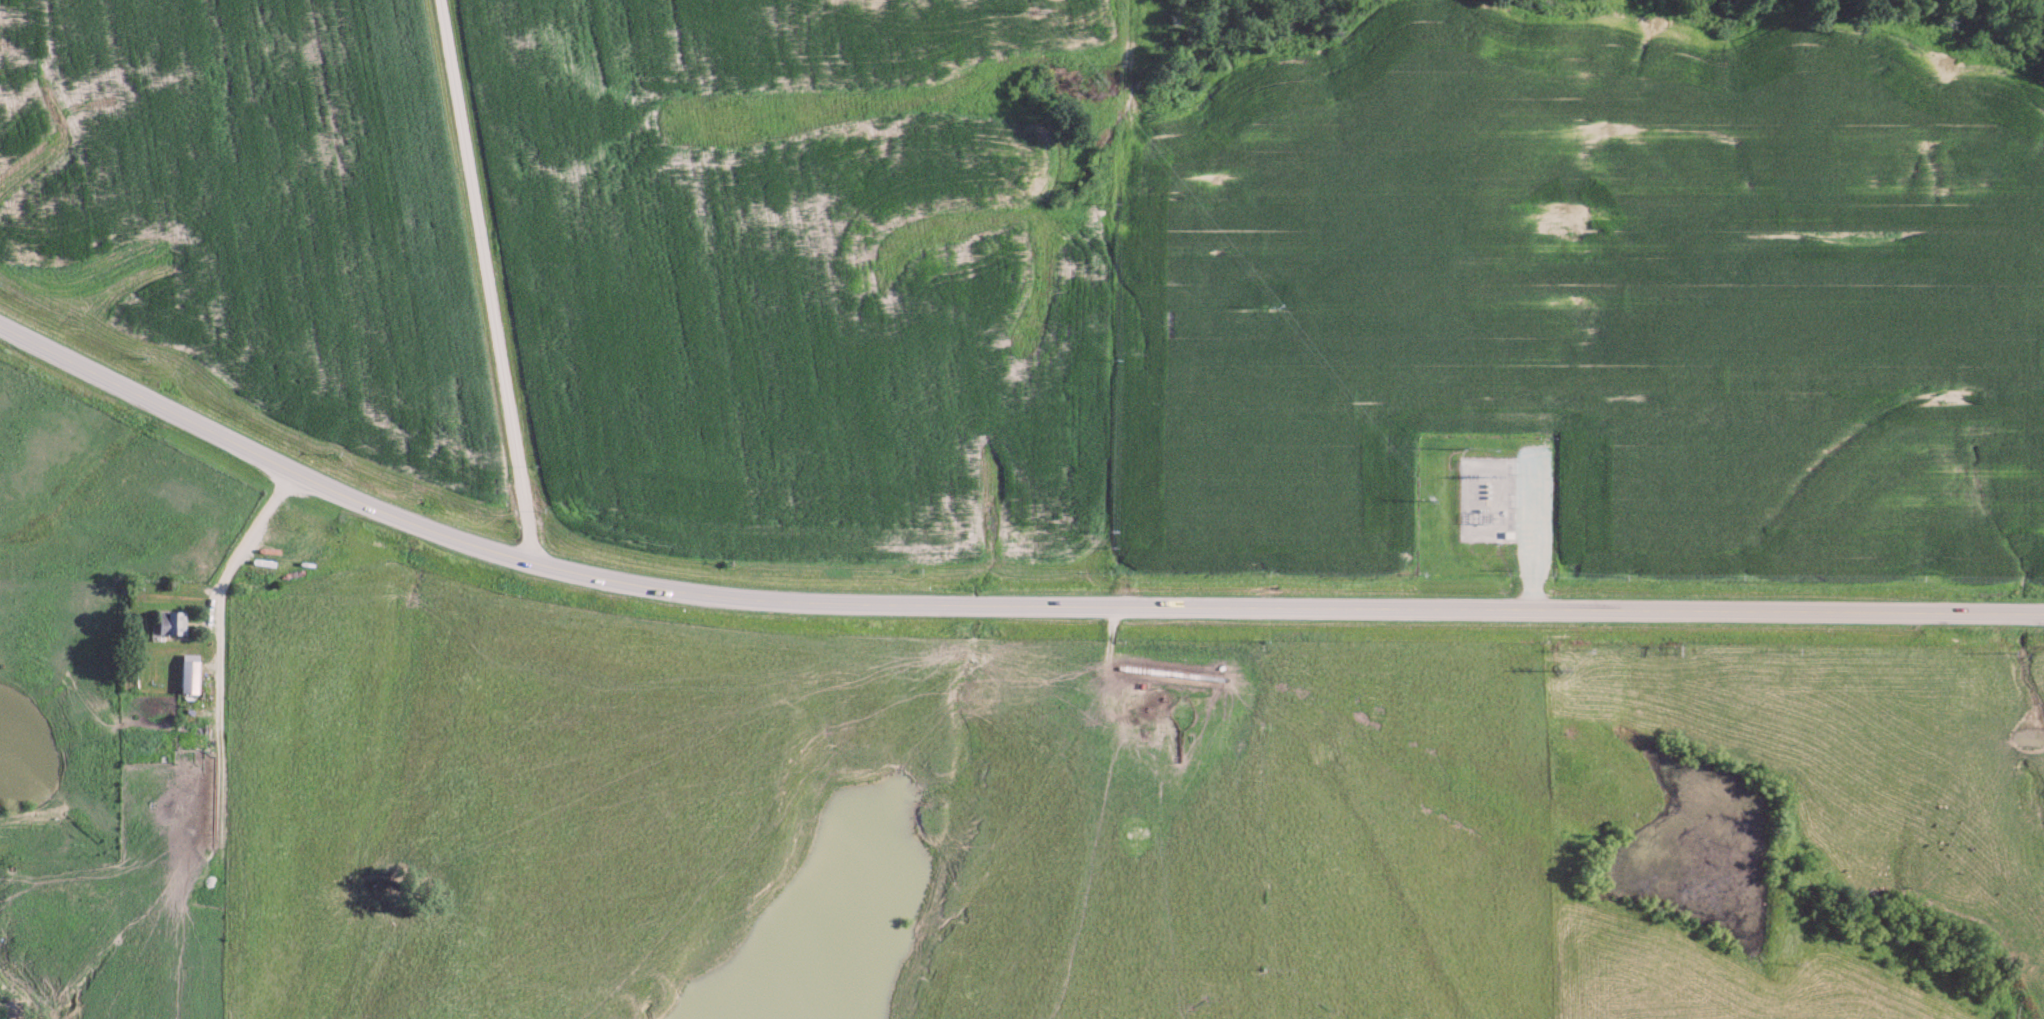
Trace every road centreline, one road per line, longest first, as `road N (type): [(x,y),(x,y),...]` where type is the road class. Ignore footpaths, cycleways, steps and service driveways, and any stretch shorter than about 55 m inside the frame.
road 1 (primary): [(2043,609),(959,603),(677,590),(419,525),(0,321)]
road 2 (residential): [(534,560),(438,0)]

